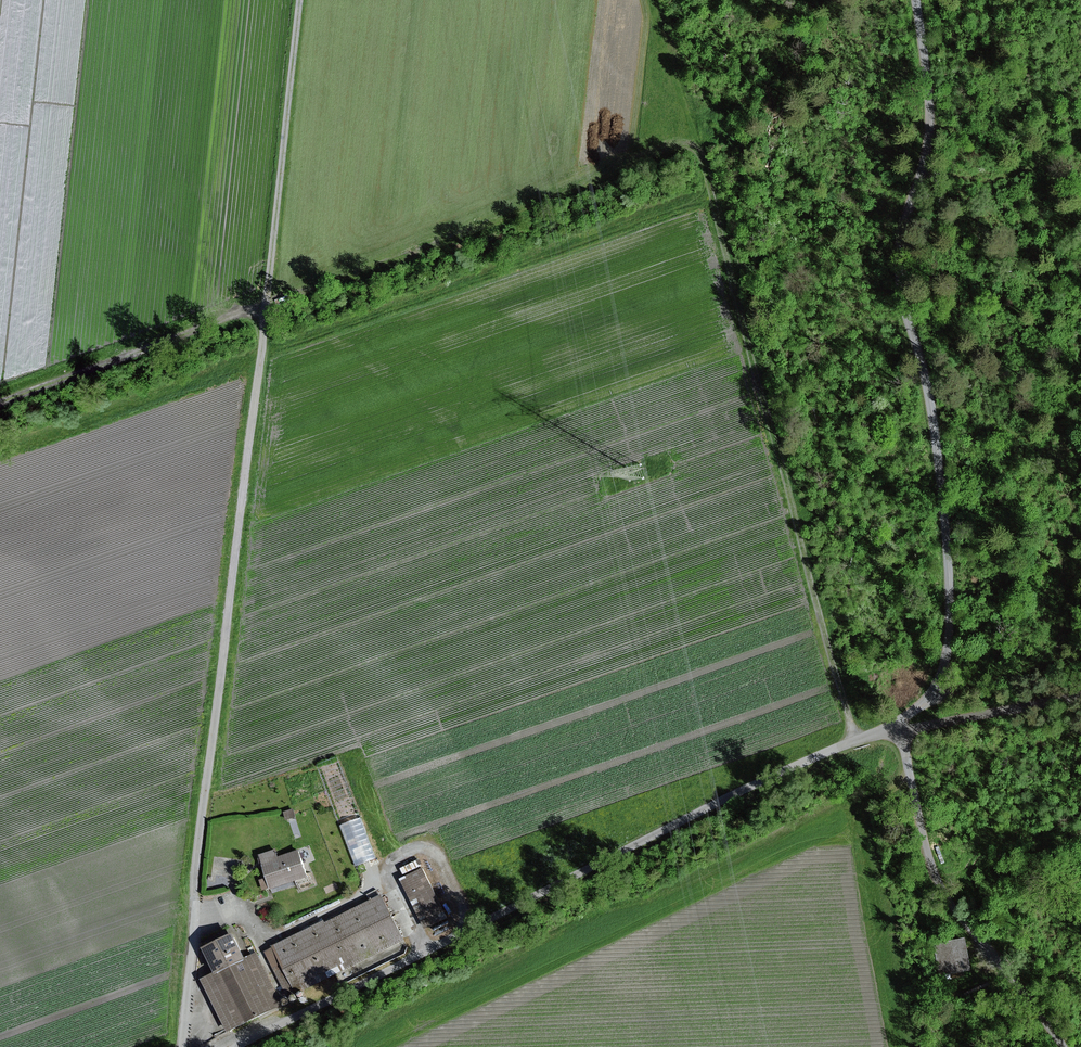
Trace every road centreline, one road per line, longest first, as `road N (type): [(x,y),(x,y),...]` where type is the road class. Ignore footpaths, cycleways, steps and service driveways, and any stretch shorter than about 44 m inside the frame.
road 1 (unclassified): [(185,1046),(202,807),(299,0)]
road 2 (track): [(233,1046),(854,741),(1080,694)]
road 3 (track): [(916,0),(933,130),(904,235),(902,273),(938,424),(949,627),(935,688),(902,718),(912,788)]
road 4 (track): [(854,741),(711,176),(652,0)]
road 5 (track): [(912,788),(936,878),(1064,1046)]
road 6 (track): [(0,403),(266,302)]

